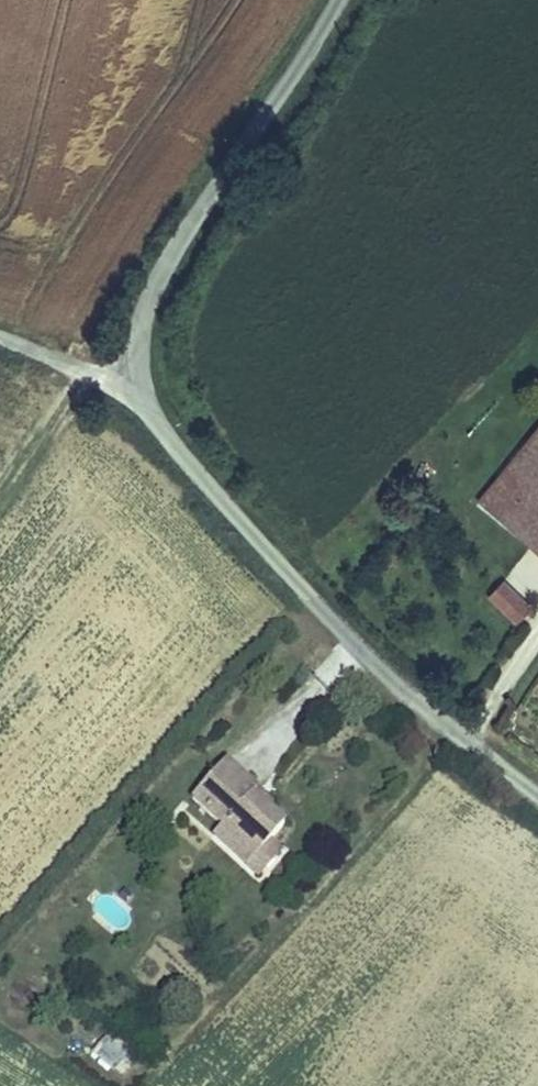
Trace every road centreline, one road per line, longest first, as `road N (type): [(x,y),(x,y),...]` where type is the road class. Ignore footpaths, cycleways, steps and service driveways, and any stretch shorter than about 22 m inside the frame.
road 1 (unclassified): [(537,791),(360,649),(152,417),(134,375)]
road 2 (unclassified): [(134,375),(139,324),(157,273),(338,0)]
road 3 (residential): [(0,338),(101,375),(134,375)]

